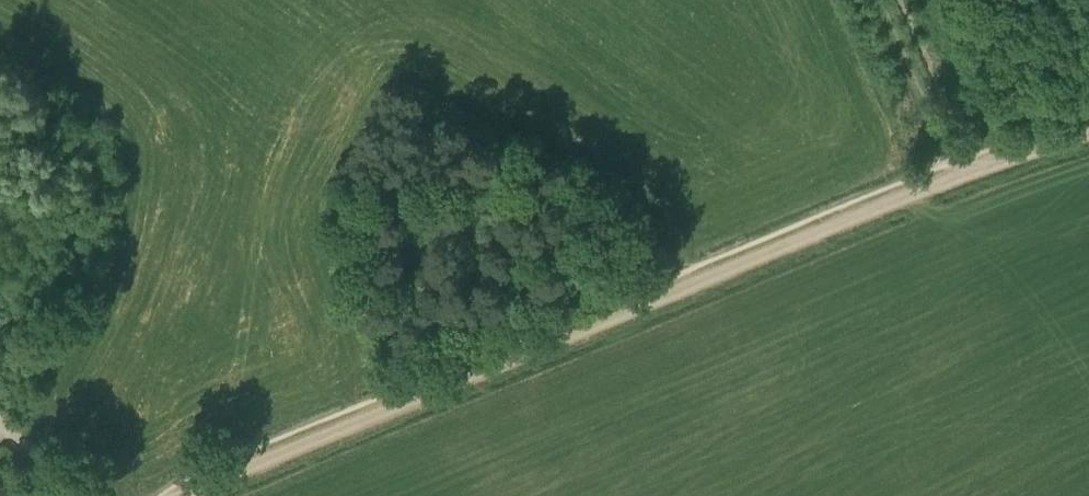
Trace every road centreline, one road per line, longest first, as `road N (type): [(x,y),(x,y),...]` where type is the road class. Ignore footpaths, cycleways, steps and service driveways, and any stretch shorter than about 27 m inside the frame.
road 1 (track): [(953,178),(188,495)]
road 2 (track): [(1088,133),(953,178)]

